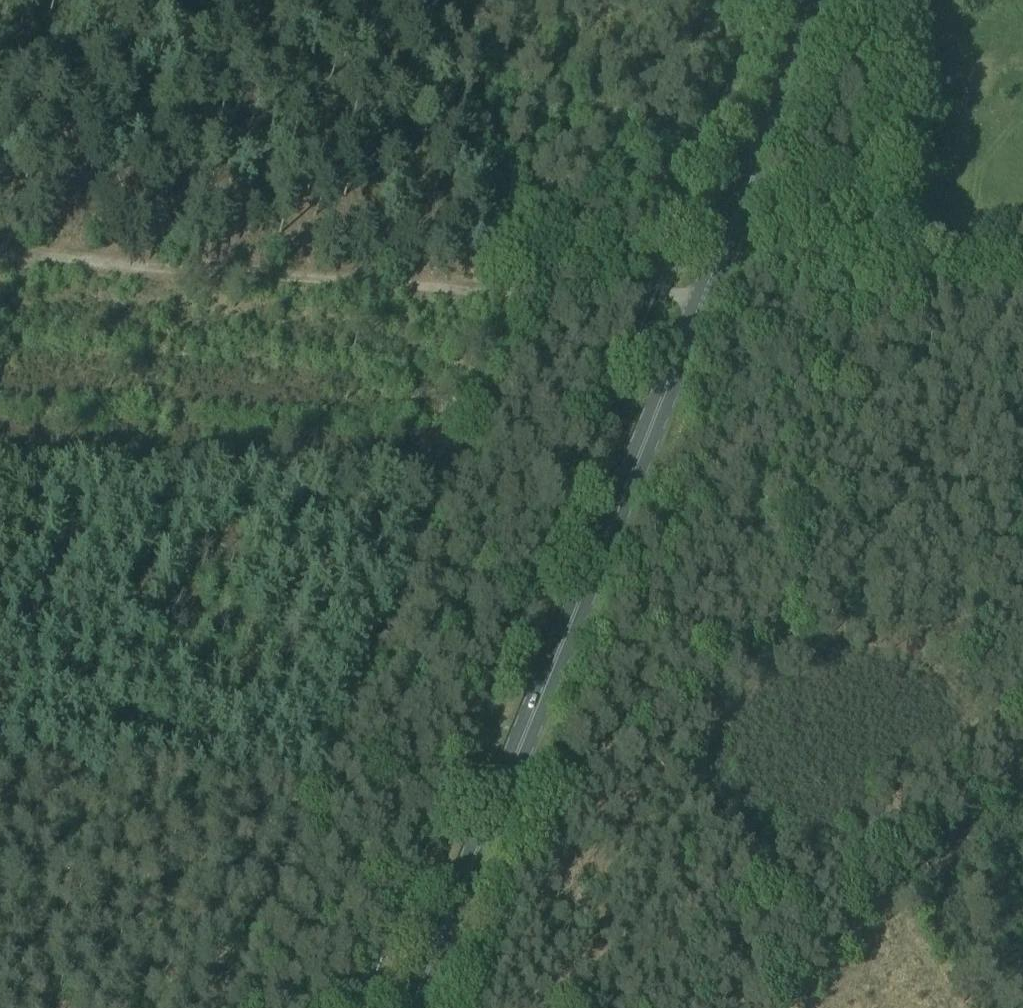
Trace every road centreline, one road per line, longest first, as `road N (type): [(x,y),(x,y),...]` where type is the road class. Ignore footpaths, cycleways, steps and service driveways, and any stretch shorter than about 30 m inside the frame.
road 1 (primary): [(412,1007),(826,0)]
road 2 (track): [(433,0),(498,286),(219,1007)]
road 3 (track): [(0,248),(650,290)]
road 4 (track): [(760,1007),(1022,755)]
road 5 (track): [(877,310),(1022,309)]

